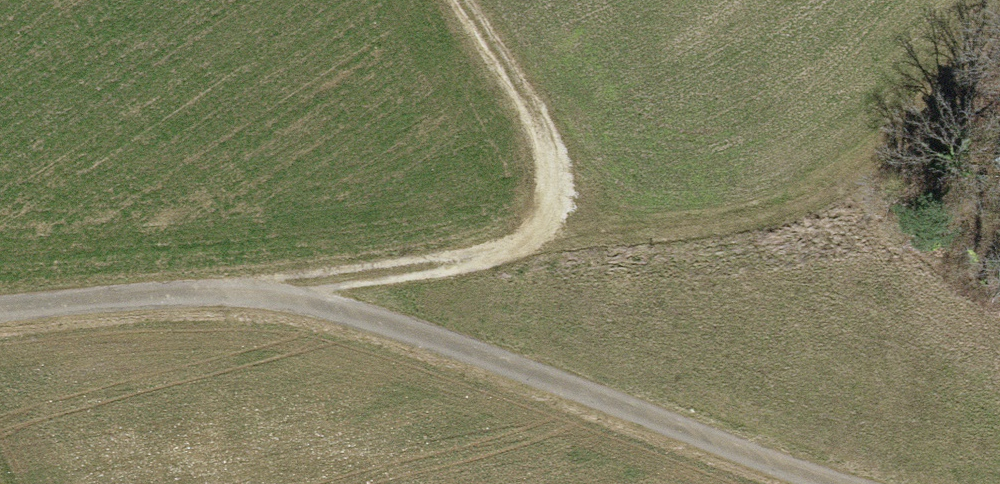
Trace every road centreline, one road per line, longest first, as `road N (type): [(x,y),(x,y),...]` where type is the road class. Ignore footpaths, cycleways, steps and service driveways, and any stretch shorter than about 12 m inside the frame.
road 1 (track): [(820,483),(276,292),(0,319)]
road 2 (track): [(276,292),(533,245),(807,217)]
road 3 (track): [(533,245),(550,209),(551,170),(532,114),(461,0)]

